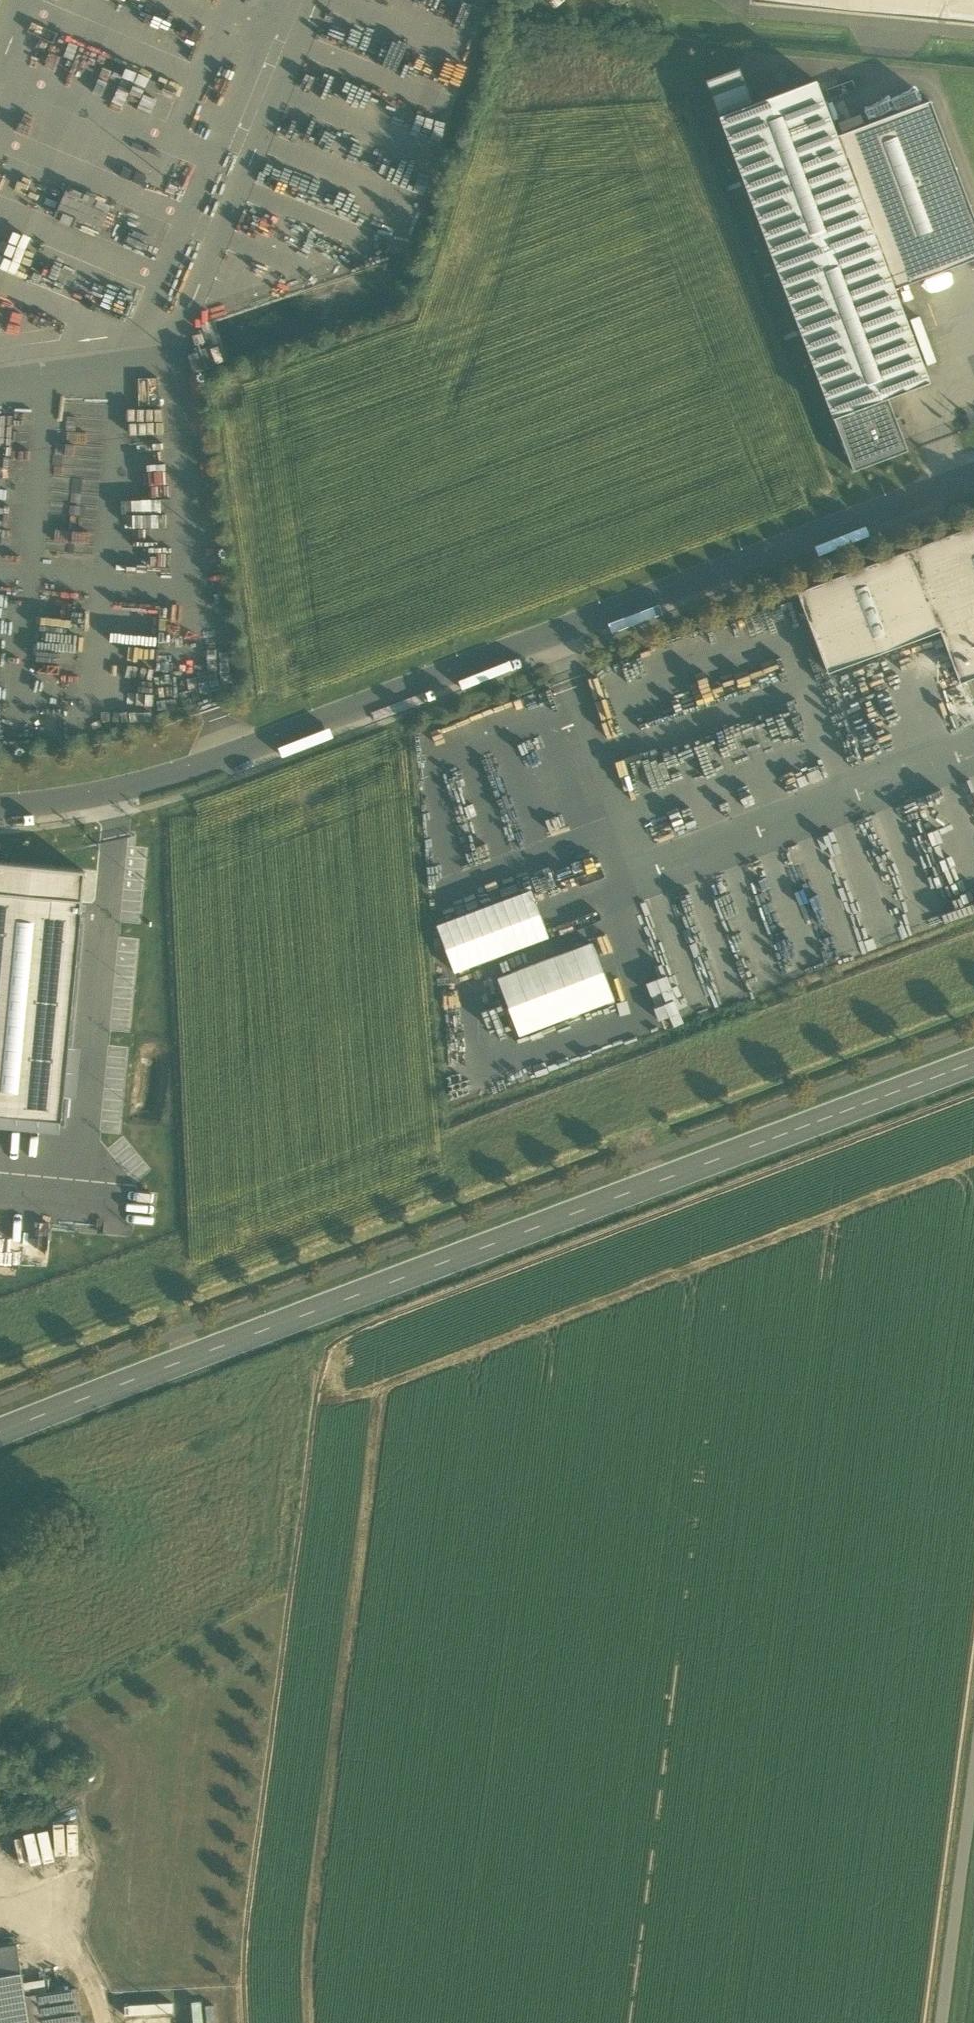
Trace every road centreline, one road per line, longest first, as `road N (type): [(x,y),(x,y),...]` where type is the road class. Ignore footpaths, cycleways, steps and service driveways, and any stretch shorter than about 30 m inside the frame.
road 1 (tertiary): [(0,1432),(973,1061)]
road 2 (residential): [(0,806),(160,779),(973,477)]
road 3 (track): [(940,2022),(973,1765)]

